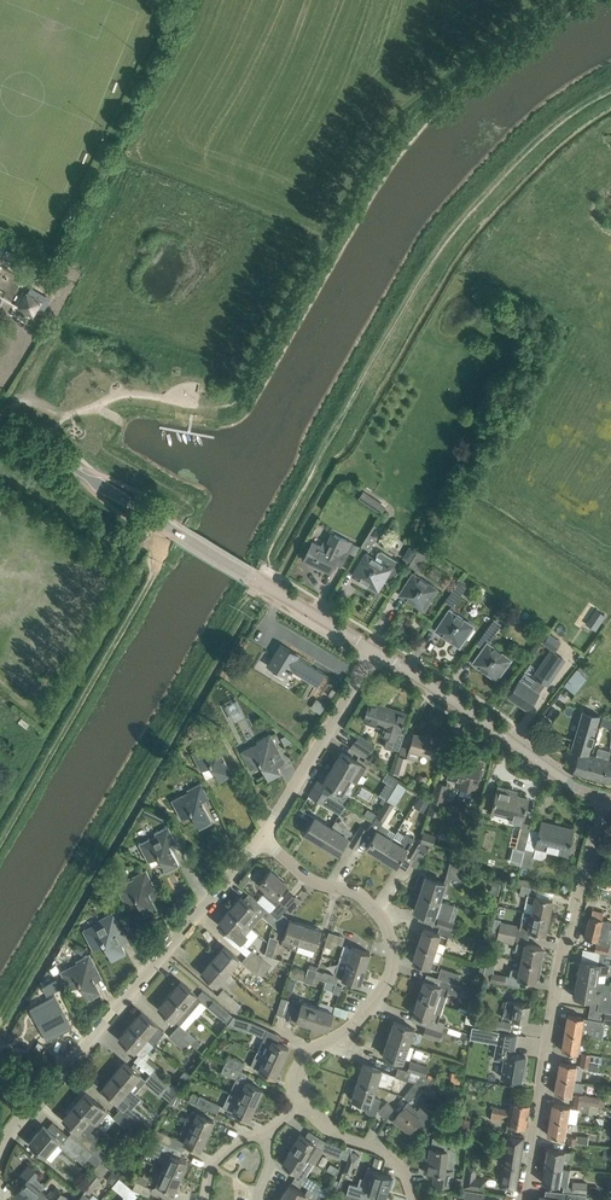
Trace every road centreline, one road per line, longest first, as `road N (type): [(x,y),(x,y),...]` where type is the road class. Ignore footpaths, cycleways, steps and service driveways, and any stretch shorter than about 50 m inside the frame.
road 1 (track): [(560,0),(492,48),(421,124),(250,400),(223,410),(125,393),(60,421),(26,405),(0,419)]
road 2 (track): [(0,1015),(257,580)]
road 3 (tertiary): [(376,652),(0,425)]
road 4 (residential): [(521,1199),(558,974),(605,798)]
road 5 (residential): [(0,1149),(261,837)]
road 6 (residential): [(305,1103),(295,1074),(301,1062),(360,1018),(387,984),(392,947),(363,898),(312,881),(261,837)]
road 7 (tertiary): [(605,798),(566,781),(376,652)]
road 8 (residential): [(261,837),(376,652)]
road 9 (residential): [(413,1199),(390,1155),(328,1129),(305,1103)]

